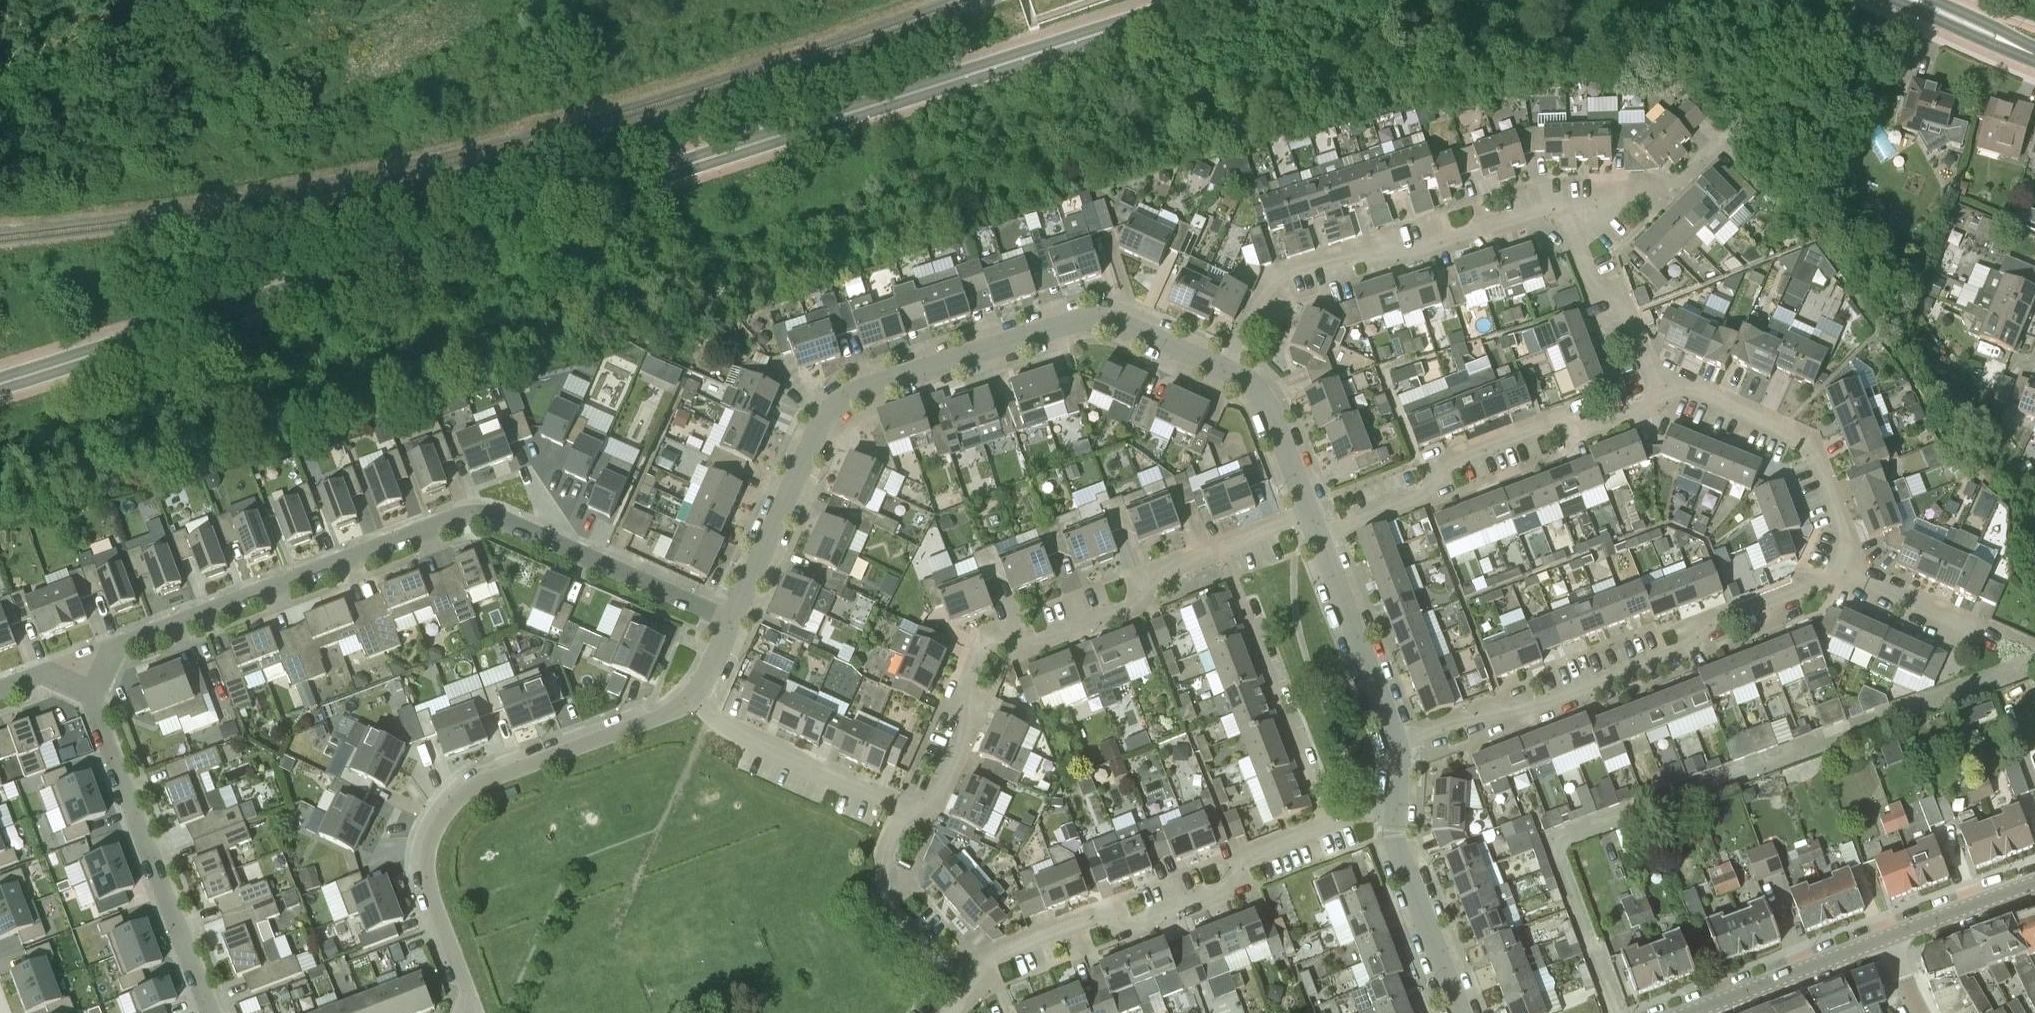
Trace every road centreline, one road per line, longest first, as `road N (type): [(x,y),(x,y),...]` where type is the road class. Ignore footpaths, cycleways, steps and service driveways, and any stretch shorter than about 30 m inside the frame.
road 1 (tertiary): [(0,384),(1208,0)]
road 2 (residential): [(92,693),(112,650),(481,515),(731,620)]
road 3 (residential): [(731,620),(824,418),(857,389),(1105,320),(1229,371)]
road 4 (residential): [(464,1012),(470,996),(426,866),(441,818),(487,780),(671,712),(695,694)]
road 5 (residential): [(1397,745),(1511,703),(1543,705),(1693,649),(1708,622),(1844,572)]
road 6 (residential): [(903,806),(933,793),(976,698),(969,672),(978,649),(997,640),(1039,644),(1135,607),(1151,577),(1220,550)]
road 7 (residential): [(964,990),(991,955),(1101,916),(1133,927),(1226,891),(1244,857),(1326,827)]
road 8 (residential): [(1567,217),(1544,212),(1397,257),(1374,247),(1270,281),(1229,371)]
road 9 (residential): [(1657,391),(1647,405),(1575,432),(1549,425),(1440,466),(1426,496),(1318,536)]
road 10 (residential): [(211,1012),(92,693)]
road 11 (residential): [(1844,572),(1849,546),(1810,442),(1680,383),(1657,391)]
road 12 (residential): [(1326,827),(1220,550)]
road 13 (residential): [(903,806),(734,732),(695,694)]
road 14 (residential): [(1397,745),(1318,536)]
road 15 (residential): [(964,990),(886,903),(884,854),(903,806)]
road 16 (residential): [(1461,1012),(1399,852),(1396,812)]
road 17 (residential): [(1691,1012),(1886,938)]
road 18 (residential): [(1657,391),(1622,300),(1593,291),(1567,217)]
road 19 (residential): [(1723,138),(1667,190),(1567,217)]
road 20 (residential): [(2004,632),(1844,572)]
road 21 (residential): [(1310,514),(1271,414),(1258,391),(1229,371)]
road 22 (residential): [(1886,938),(2034,882)]
road 23 (tertiary): [(1894,0),(2034,54)]

